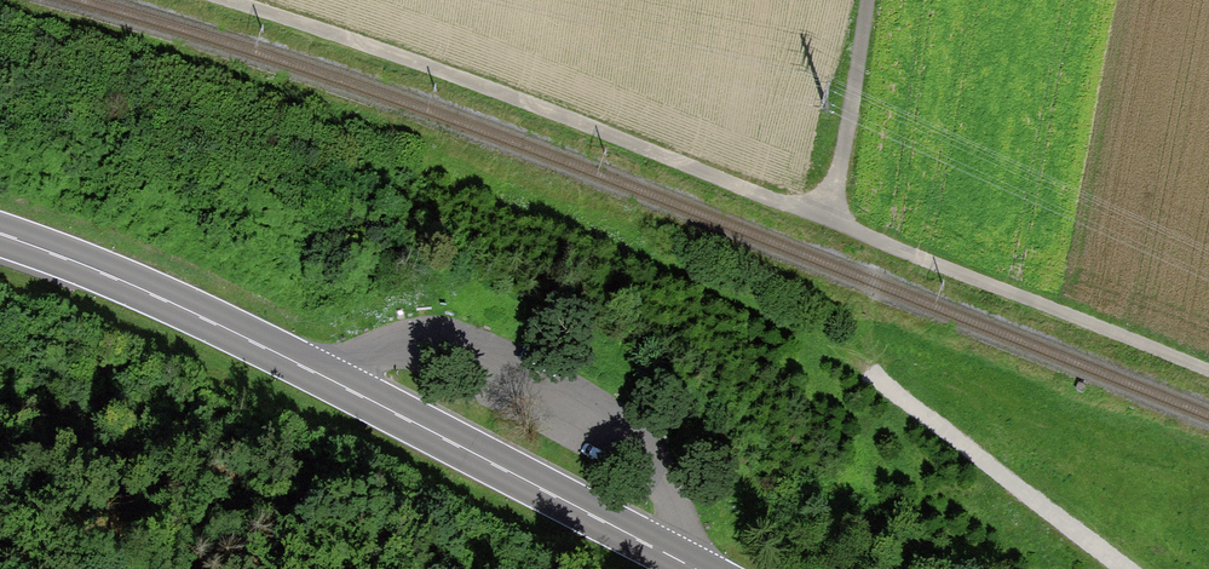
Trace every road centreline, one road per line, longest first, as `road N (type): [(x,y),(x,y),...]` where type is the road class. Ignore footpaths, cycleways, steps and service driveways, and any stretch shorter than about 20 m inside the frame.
road 1 (primary): [(679,568),(306,373),(161,304),(0,242)]
road 2 (track): [(828,218),(222,0)]
road 3 (track): [(1208,375),(828,218)]
road 4 (track): [(1111,568),(870,375)]
road 5 (track): [(828,218),(866,0)]

